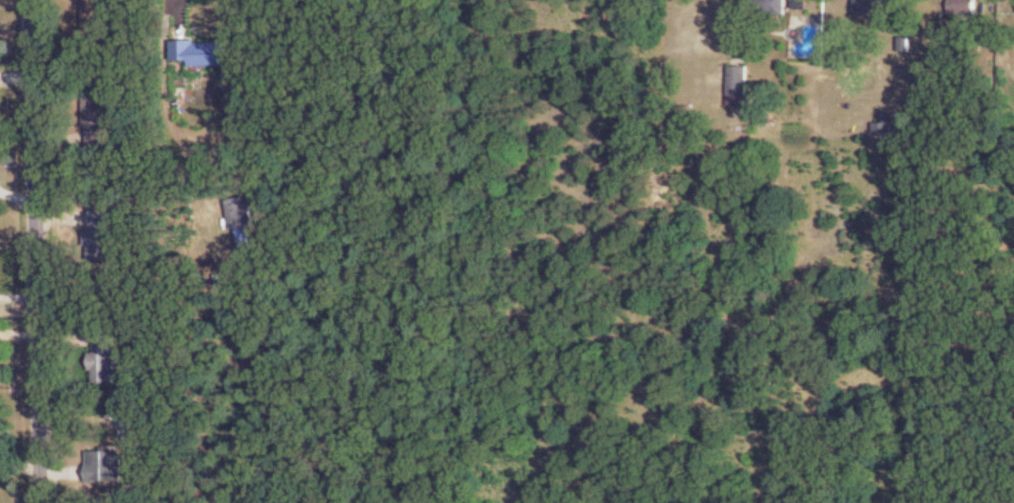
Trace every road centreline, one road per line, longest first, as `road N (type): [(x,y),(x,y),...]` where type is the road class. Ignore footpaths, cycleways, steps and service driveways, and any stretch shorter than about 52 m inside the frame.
road 1 (residential): [(43,502),(34,0)]

